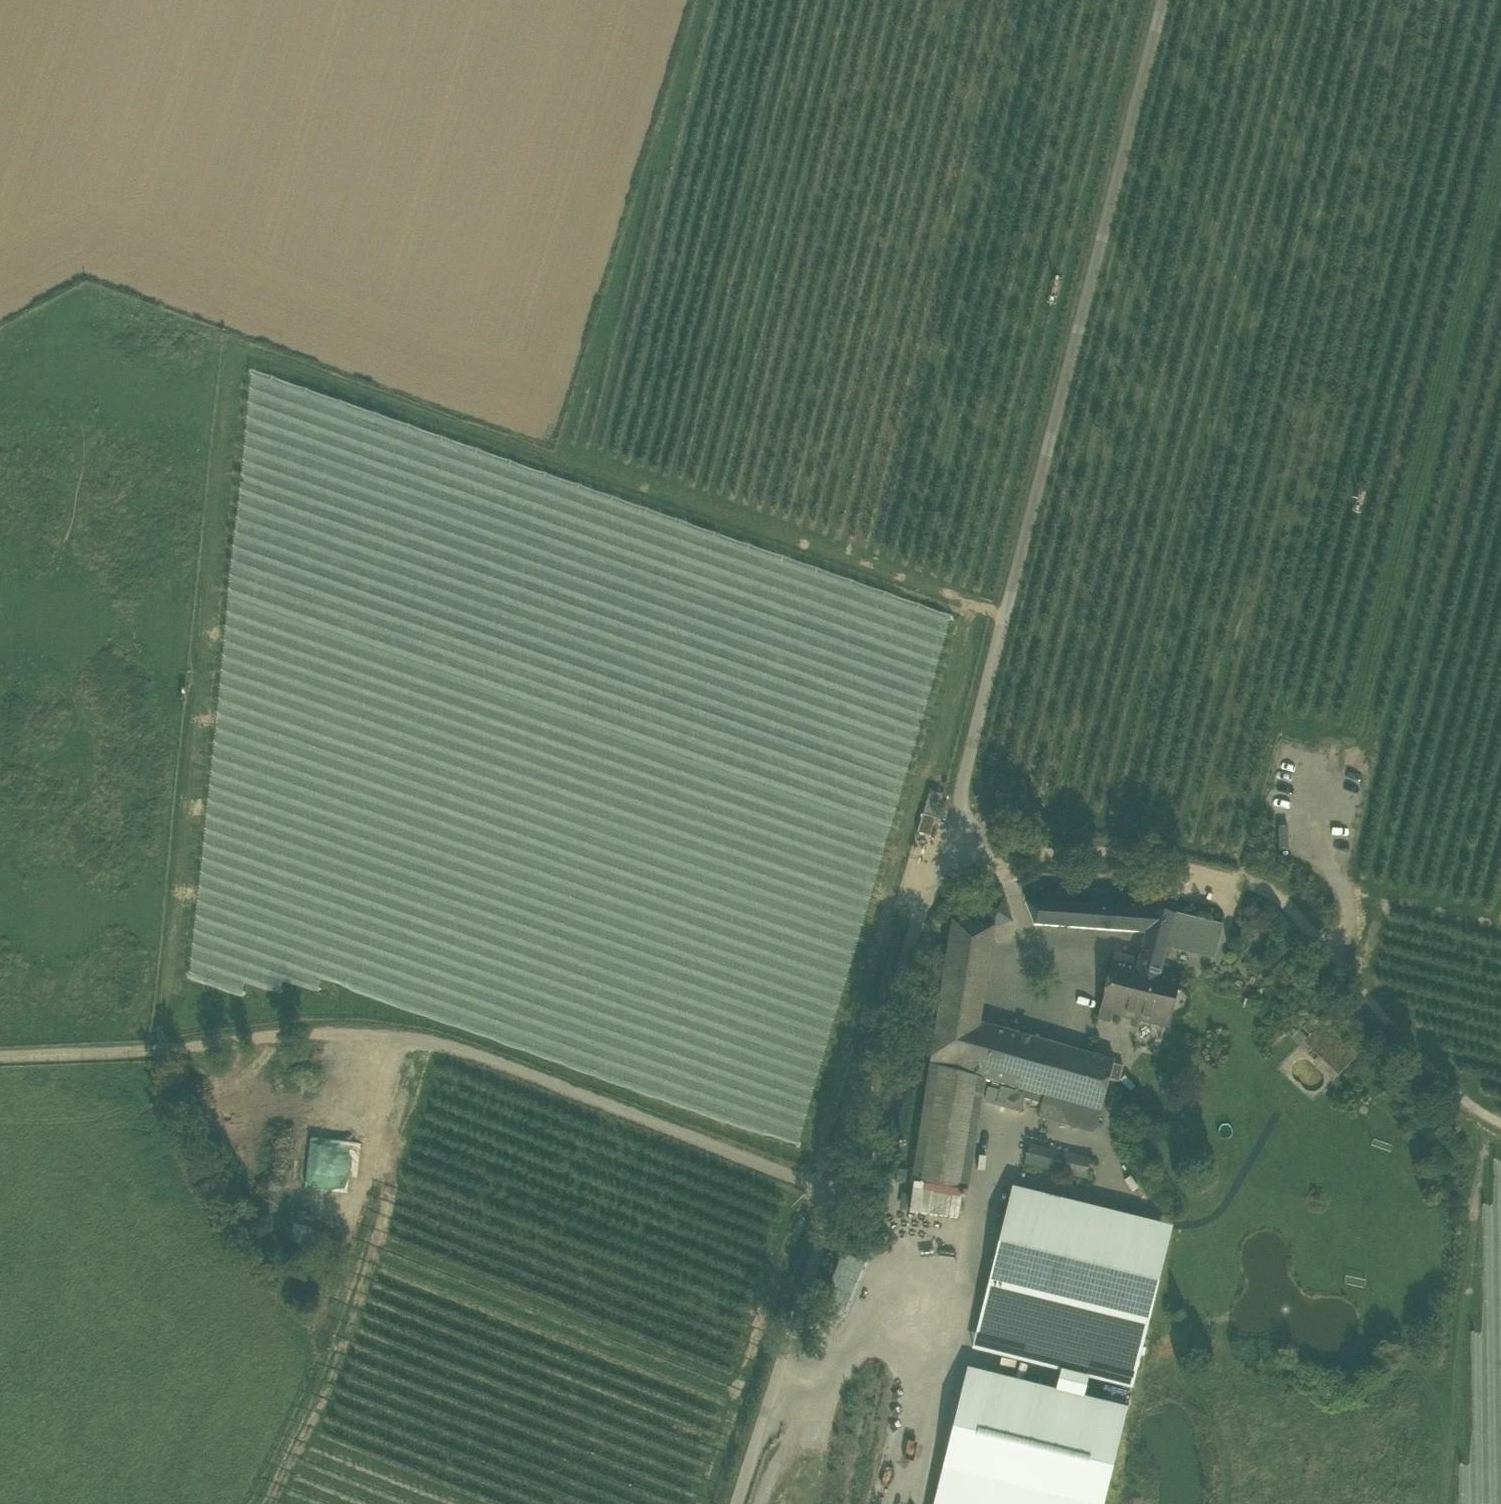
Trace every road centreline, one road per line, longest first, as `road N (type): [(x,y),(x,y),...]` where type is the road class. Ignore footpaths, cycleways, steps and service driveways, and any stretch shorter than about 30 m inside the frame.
road 1 (unclassified): [(731,1503),(964,780),(1164,0)]
road 2 (track): [(0,1056),(415,1039),(830,1195)]
road 3 (track): [(940,853),(1001,864),(1124,849),(1283,904),(1442,1092),(1500,1122)]

